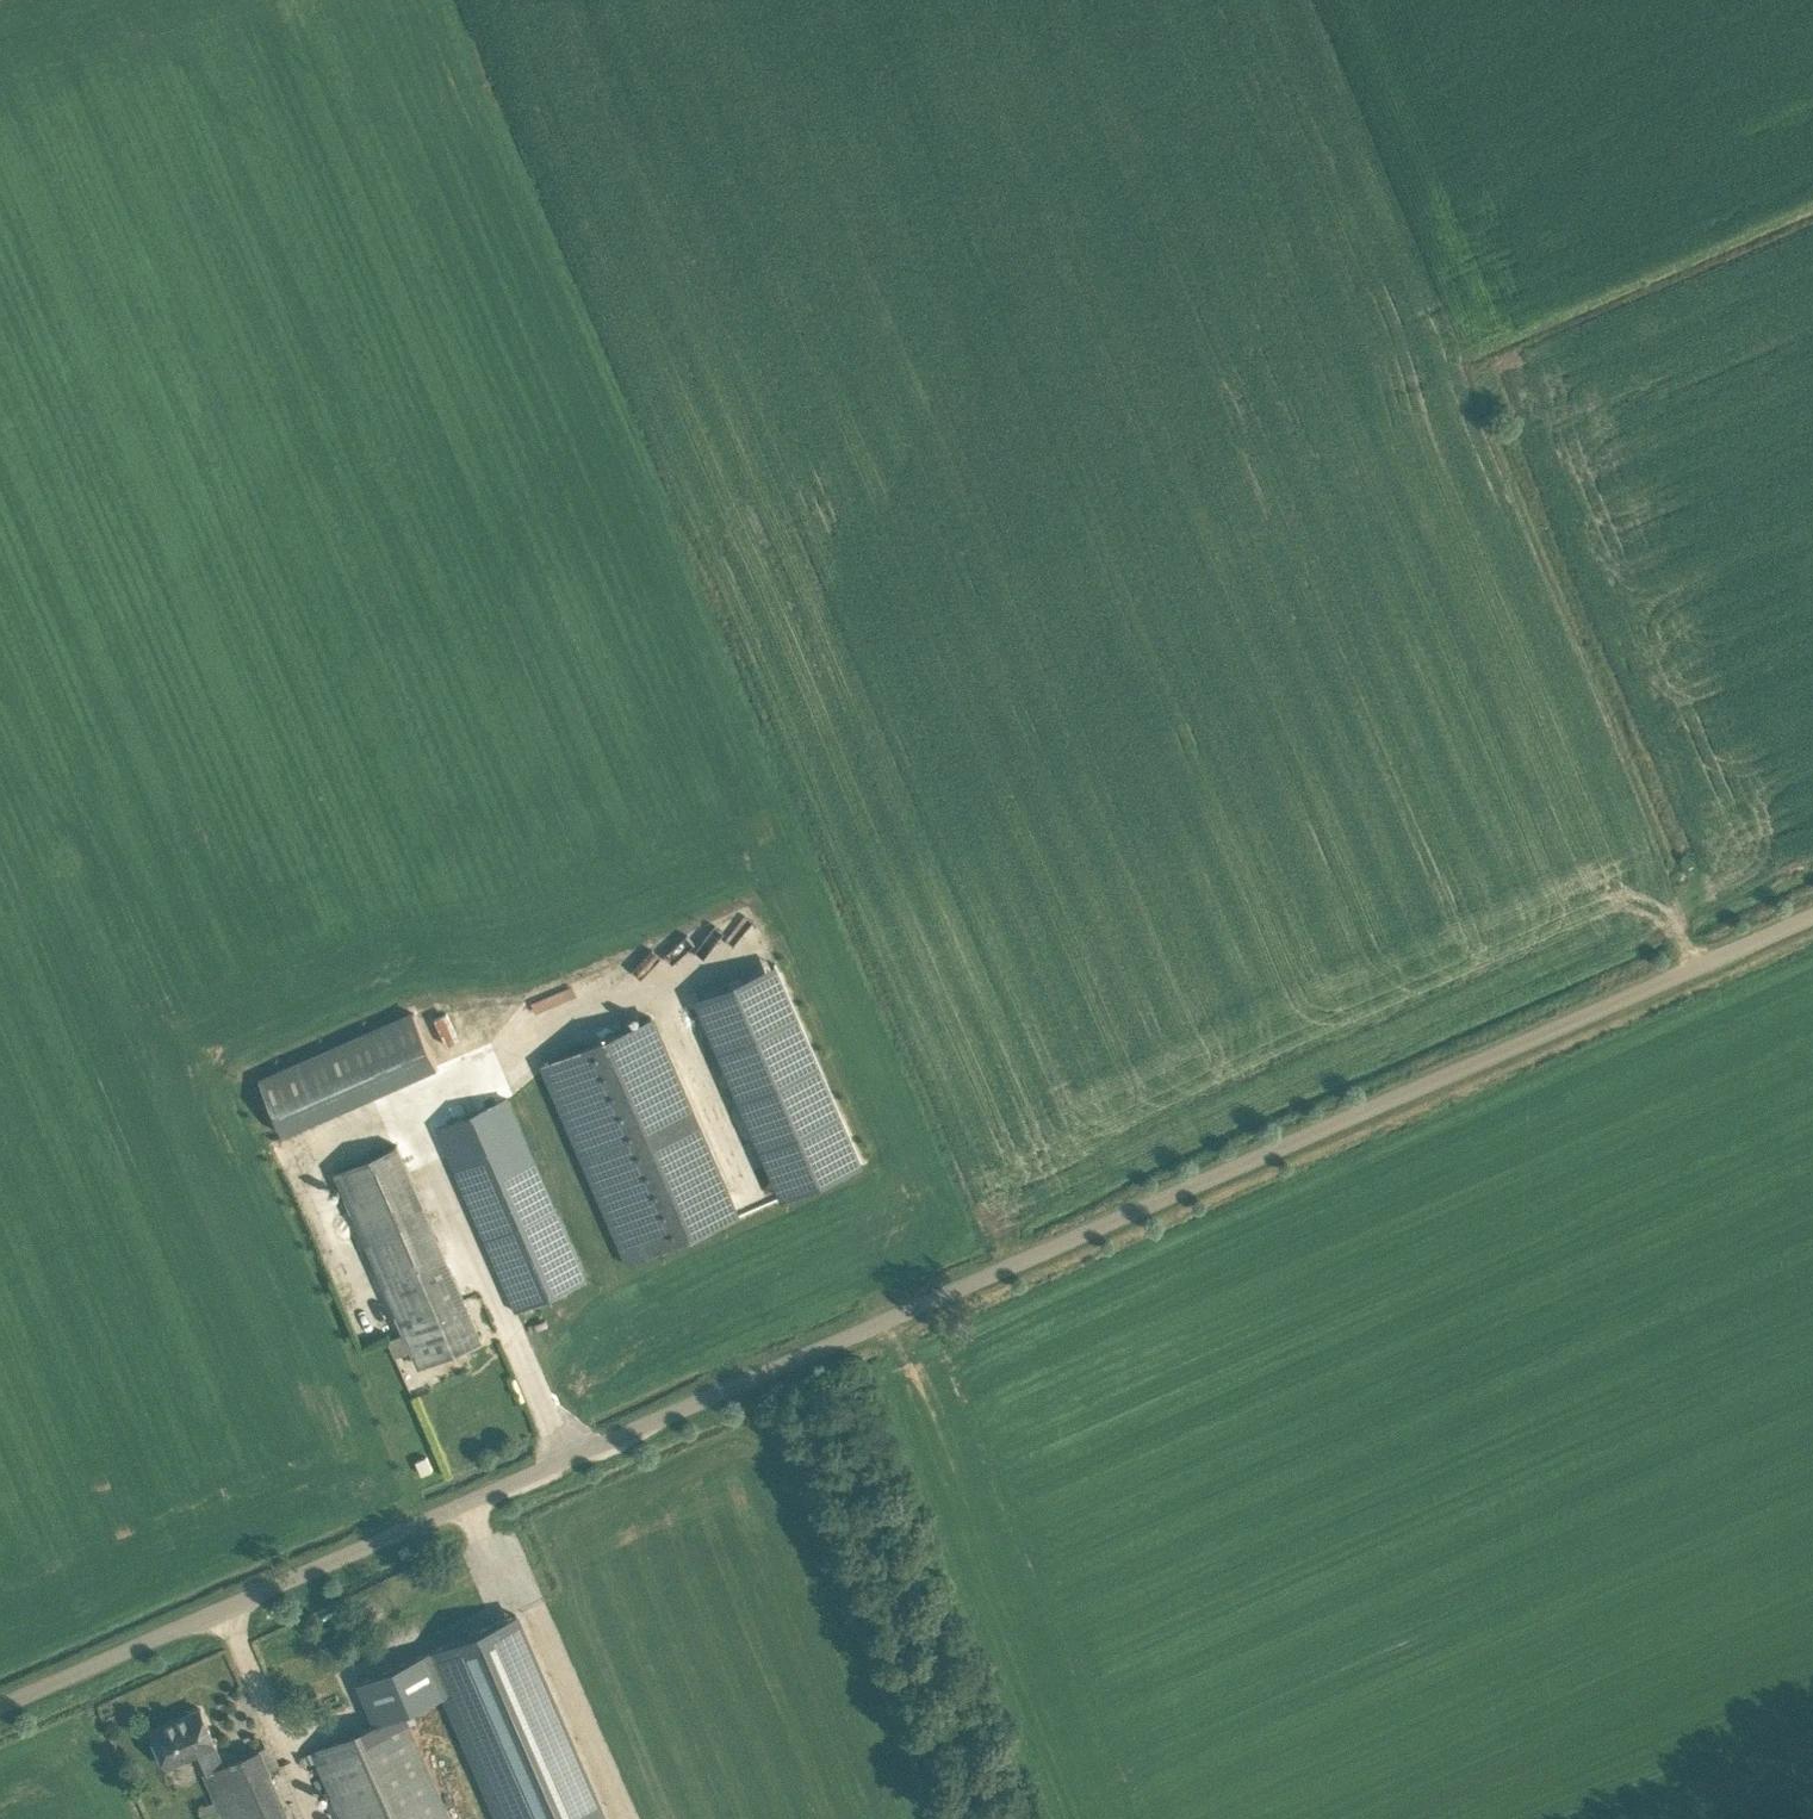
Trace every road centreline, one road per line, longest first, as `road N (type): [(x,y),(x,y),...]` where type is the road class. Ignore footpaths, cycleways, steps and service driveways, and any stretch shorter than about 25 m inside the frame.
road 1 (unclassified): [(0,1698),(1812,914)]

